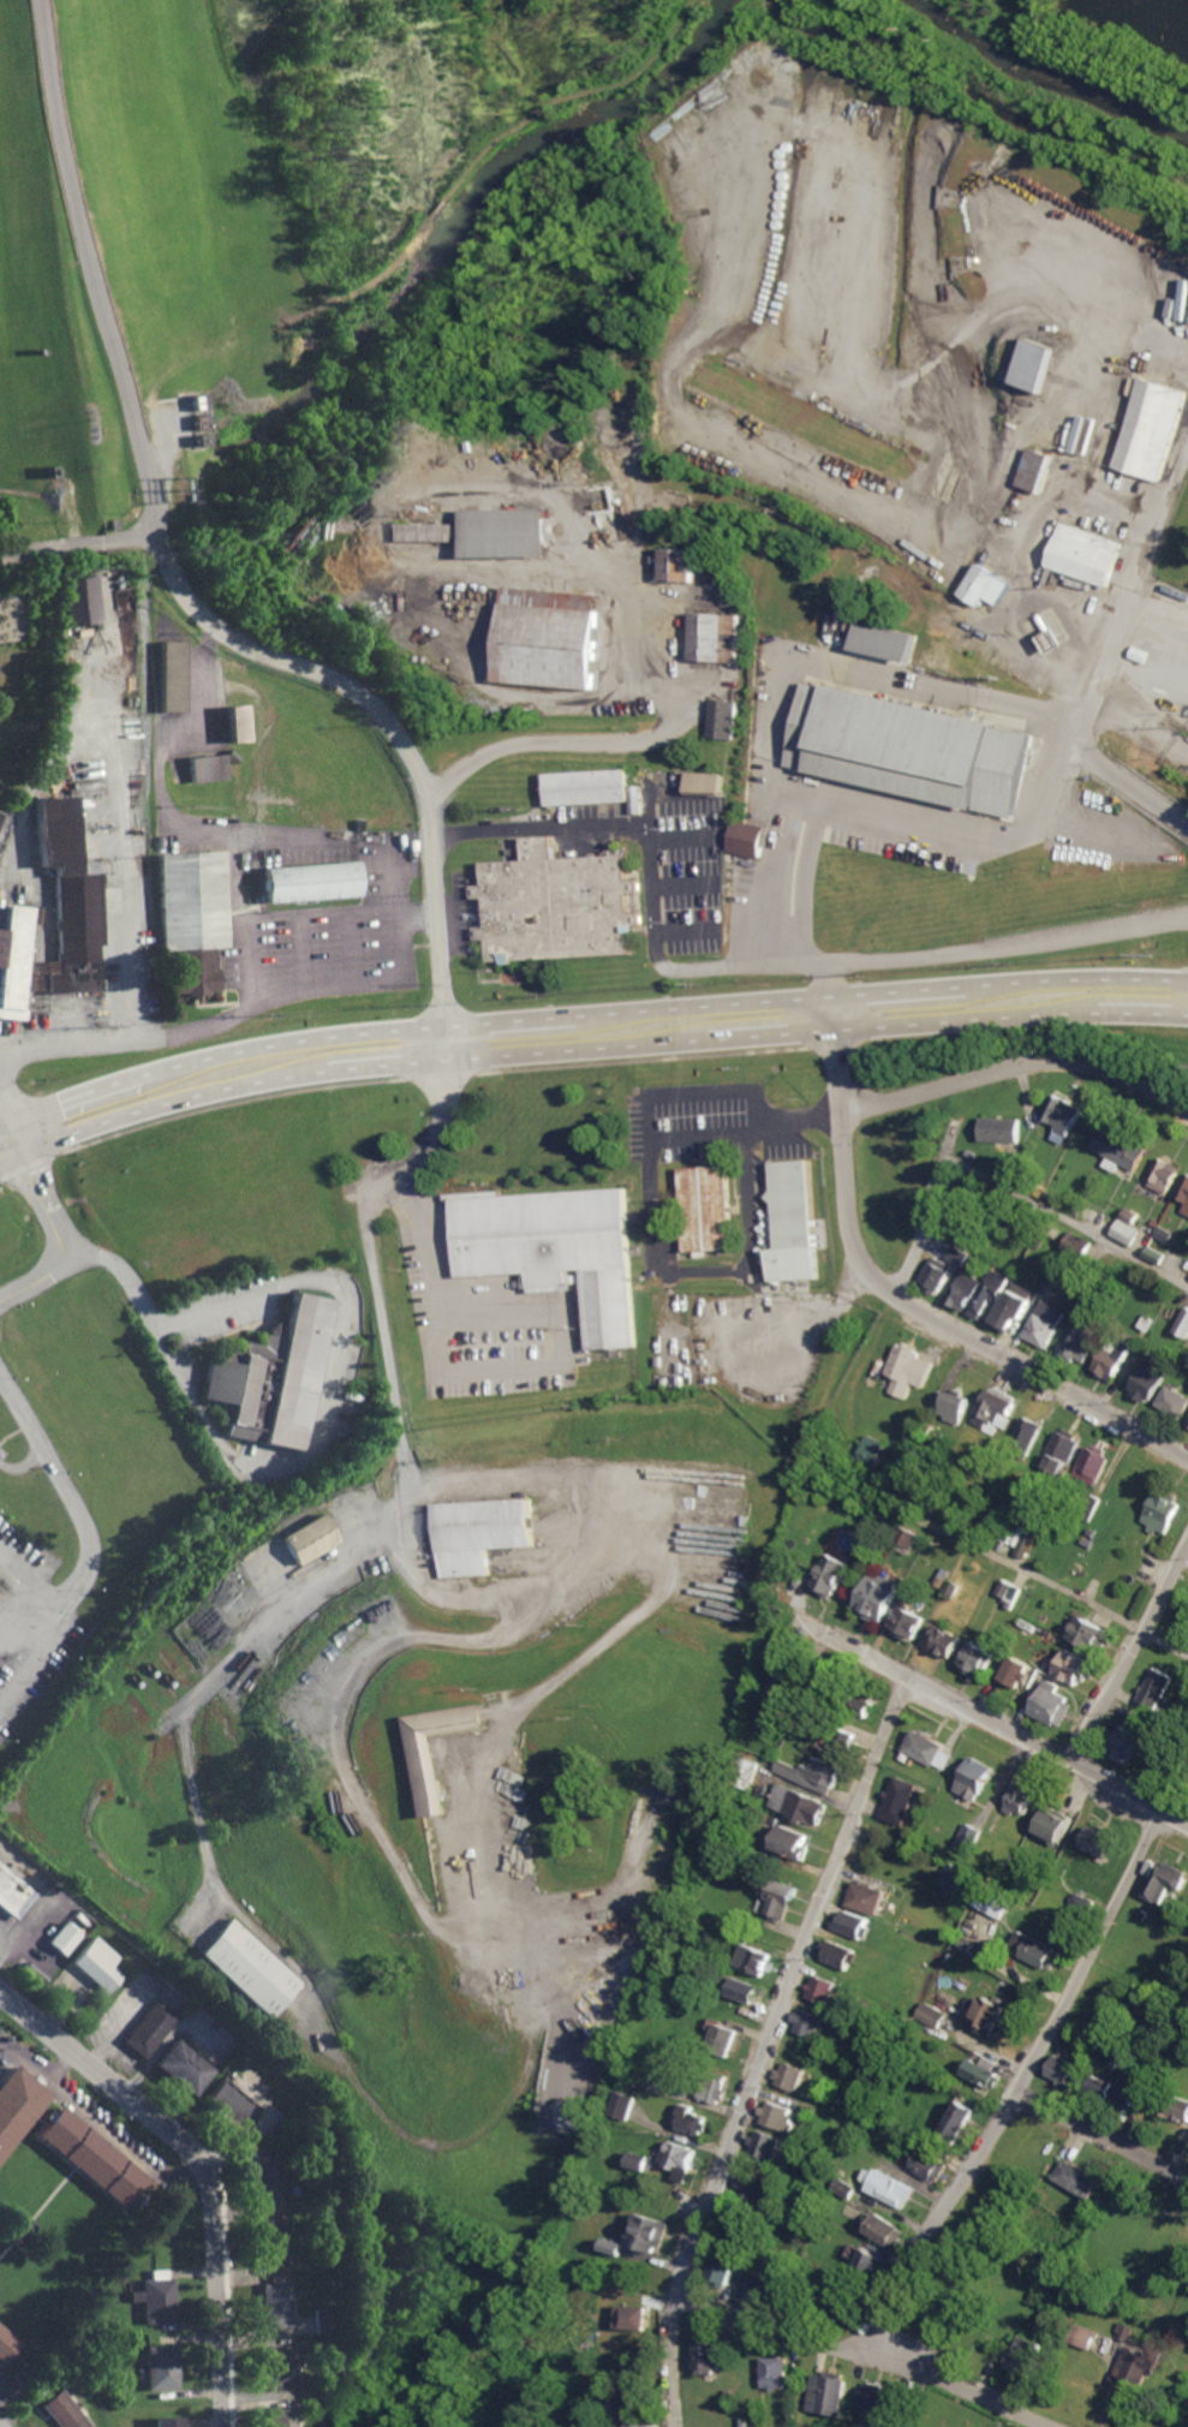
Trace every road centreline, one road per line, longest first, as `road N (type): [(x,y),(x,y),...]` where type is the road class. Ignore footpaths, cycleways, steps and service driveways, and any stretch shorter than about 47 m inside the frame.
road 1 (residential): [(443,1061),(429,836),(423,798),(396,737),(357,694),(233,638),(192,604),(166,560),(74,201),(40,0)]
road 2 (trunk): [(0,1167),(193,1099),(382,1067),(1005,1019),(1187,1018)]
road 3 (trunk): [(1187,982),(999,984),(280,1043),(142,1074),(0,1128)]
road 4 (residential): [(679,2426),(676,2331),(689,2264),(907,1680)]
road 5 (residential): [(870,2356),(912,2265),(1021,2095),(1158,1811)]
road 6 (residential): [(0,1992),(177,2139),(203,2172),(214,2222),(224,2426)]
road 7 (residential): [(1187,1827),(822,1632)]
road 8 (residential): [(1055,2426),(870,2356),(679,2302)]
road 9 (residential): [(1187,1111),(1106,1072),(1045,1066),(842,1114)]
road 10 (residential): [(1187,1456),(895,1298)]
road 11 (residential): [(895,1298),(862,1264),(849,1223),(834,997)]
road 12 (residential): [(1187,1286),(944,1158)]
road 13 (residential): [(1068,1761),(1187,1544)]
road 14 (residential): [(1141,1629),(935,1526)]
road 15 (residential): [(1187,2183),(1021,2095)]
road 16 (residential): [(16,1121),(84,1257)]
road 17 (residential): [(944,1158),(895,1298)]

